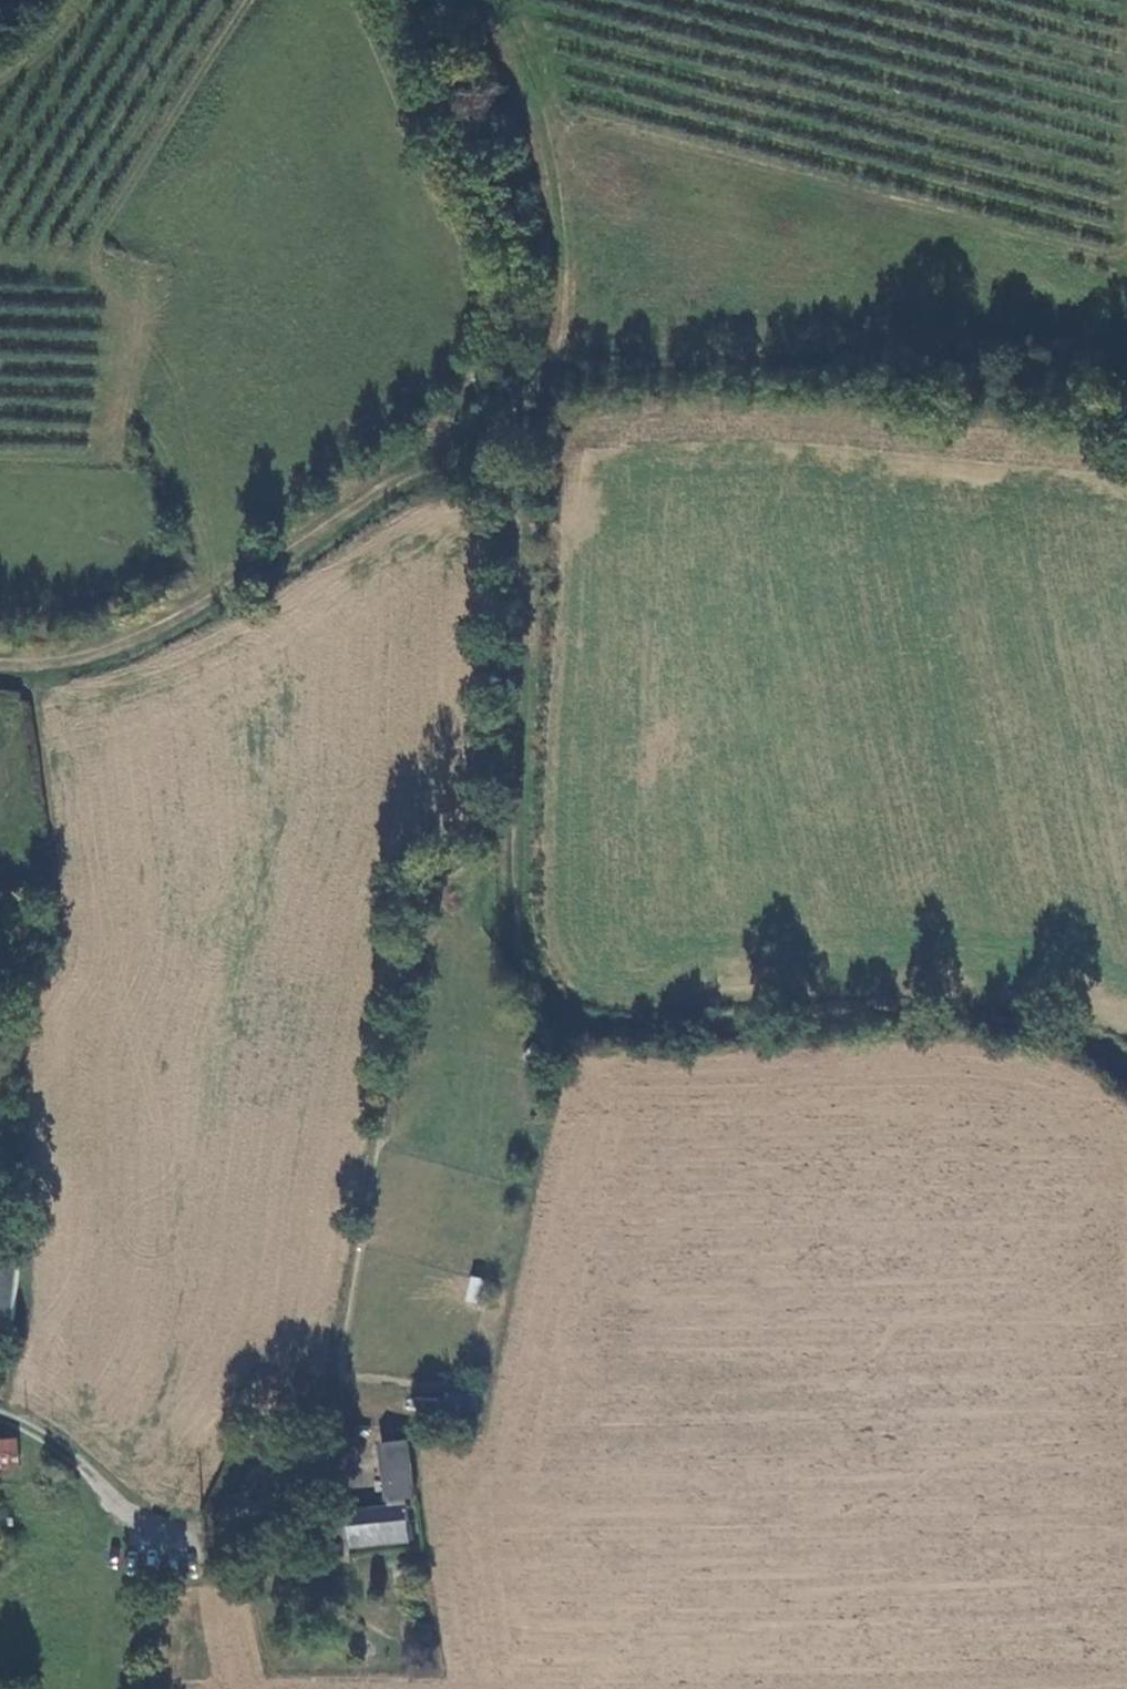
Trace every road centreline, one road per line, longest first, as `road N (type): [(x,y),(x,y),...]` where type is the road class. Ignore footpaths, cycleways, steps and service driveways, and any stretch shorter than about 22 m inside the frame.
road 1 (track): [(0,664),(97,654),(444,461)]
road 2 (unclassified): [(178,1537),(143,1526),(46,1439),(0,1414)]

